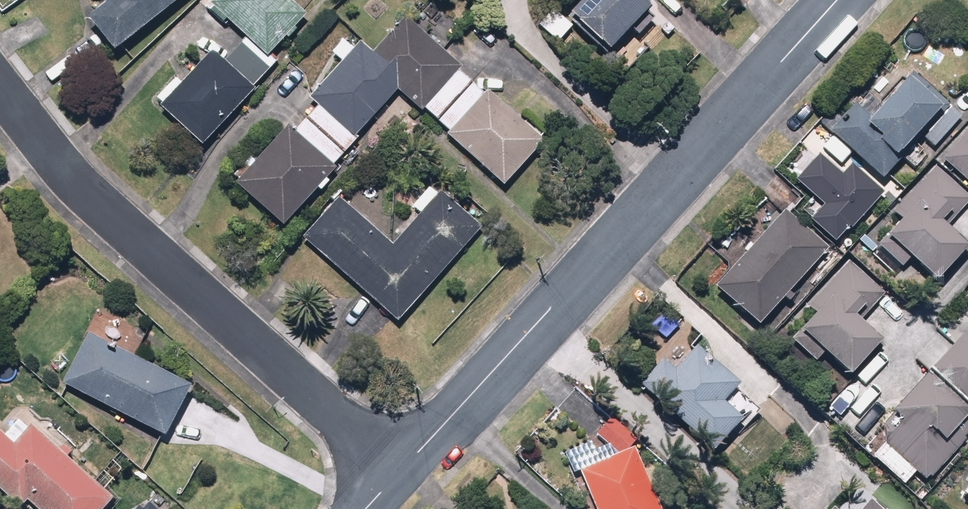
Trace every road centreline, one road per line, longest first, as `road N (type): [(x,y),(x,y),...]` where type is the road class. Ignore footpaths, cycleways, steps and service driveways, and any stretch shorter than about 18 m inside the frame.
road 1 (residential): [(834,0),(392,467)]
road 2 (residential): [(392,467),(61,164),(0,84)]

